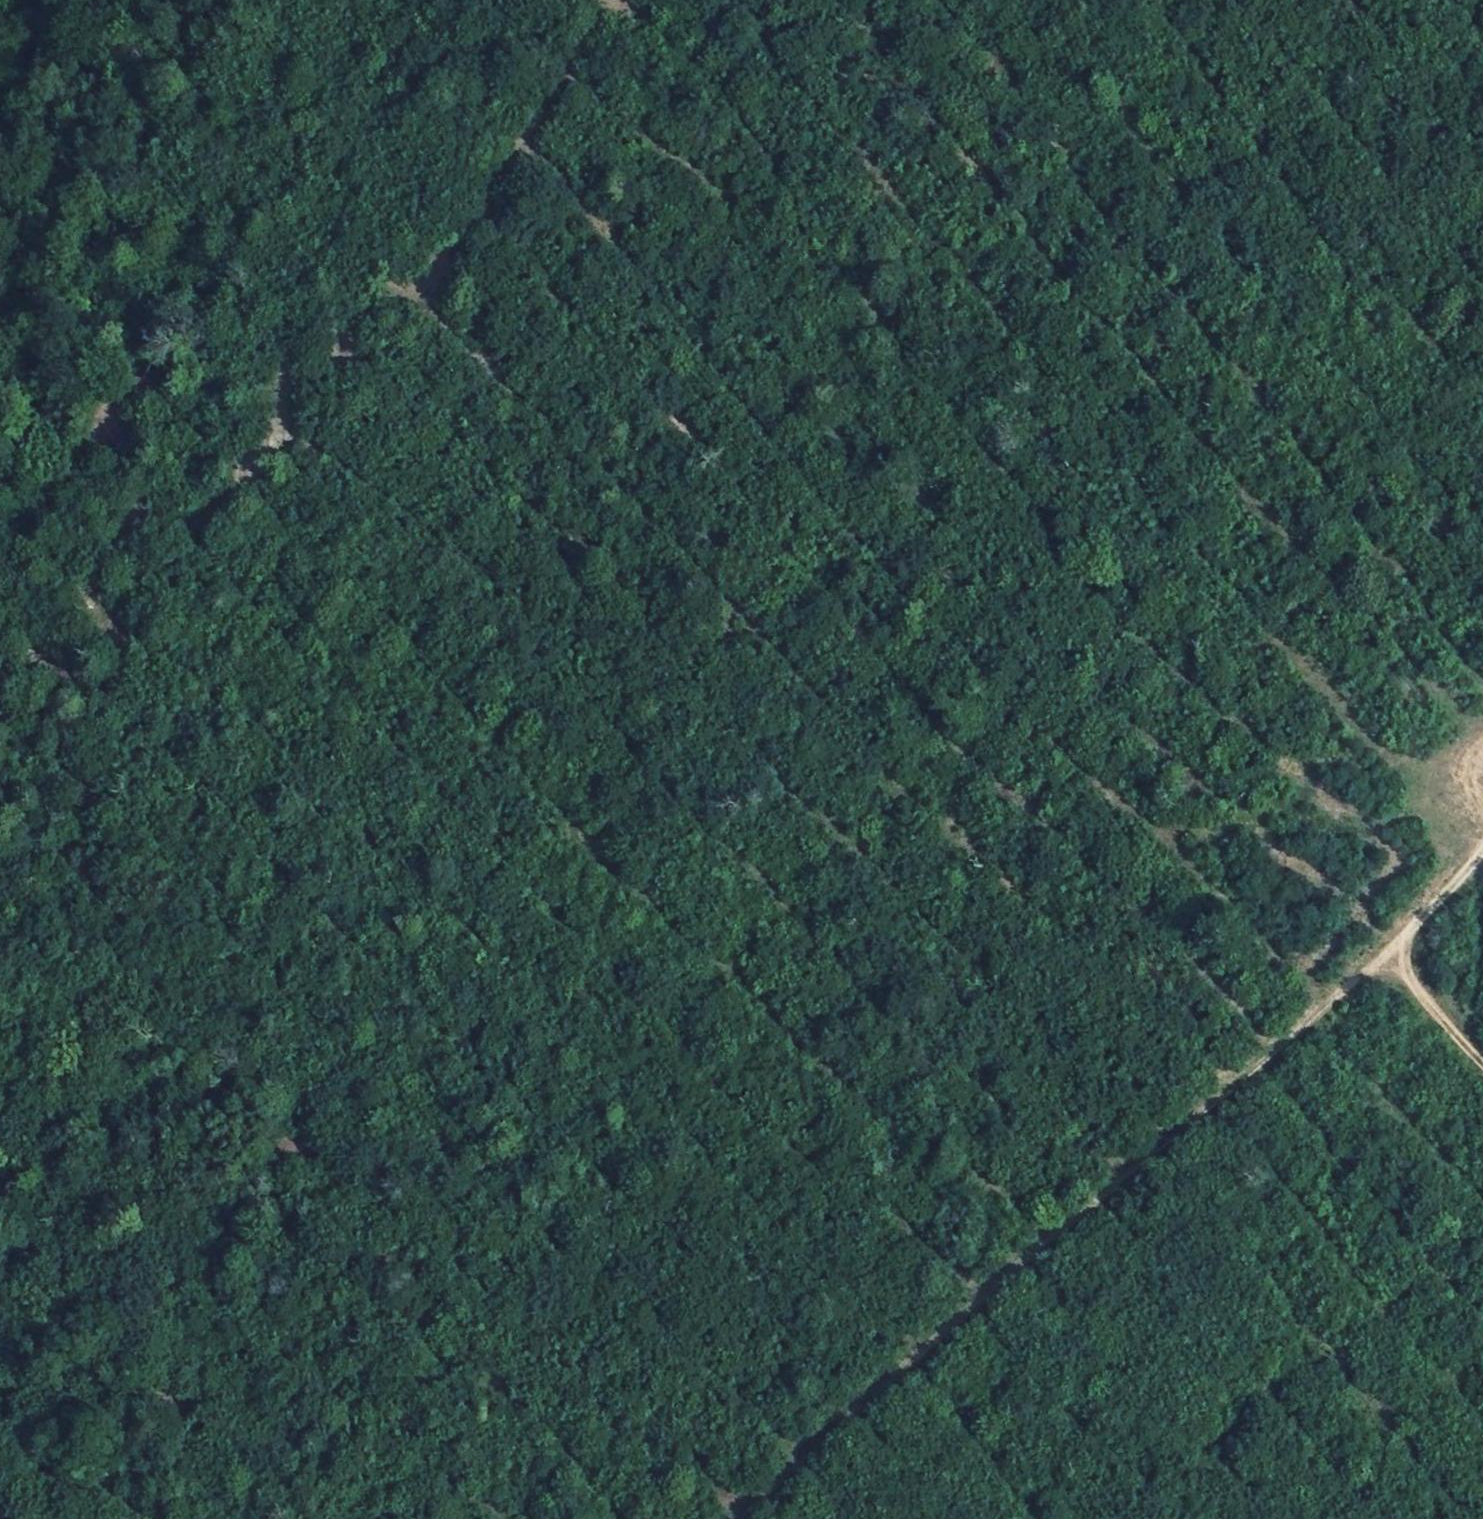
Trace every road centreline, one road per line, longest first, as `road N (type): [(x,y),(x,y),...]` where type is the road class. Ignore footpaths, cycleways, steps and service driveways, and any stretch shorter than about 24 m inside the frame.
road 1 (track): [(1389,951),(1482,1058)]
road 2 (track): [(1389,951),(1482,853)]

